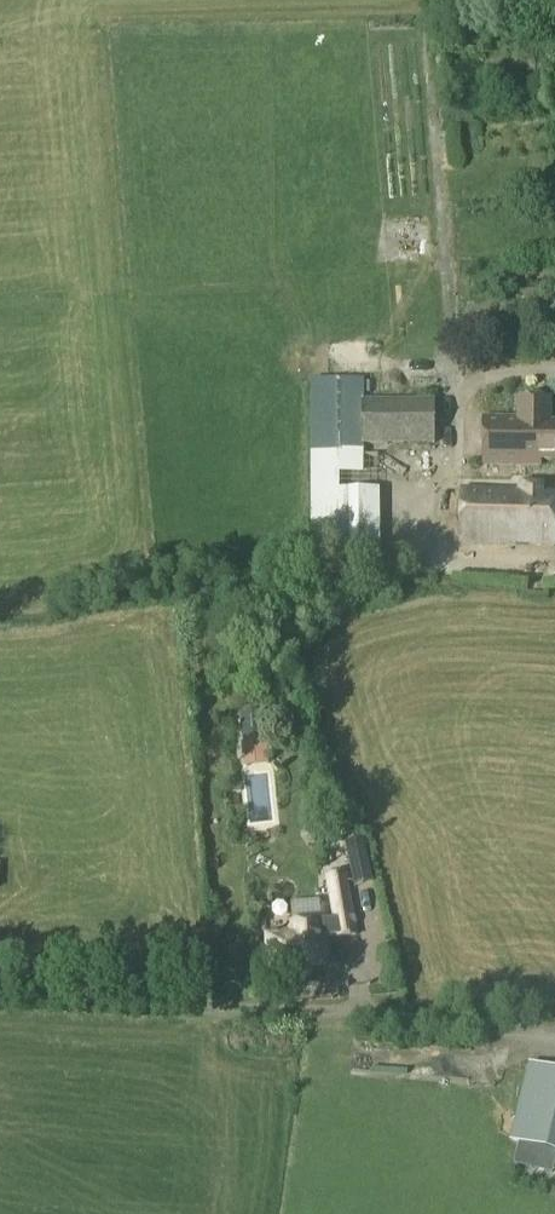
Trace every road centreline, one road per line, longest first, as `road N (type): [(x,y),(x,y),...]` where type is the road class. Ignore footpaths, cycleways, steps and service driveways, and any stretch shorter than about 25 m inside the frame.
road 1 (unclassified): [(554,1032),(0,1008)]

